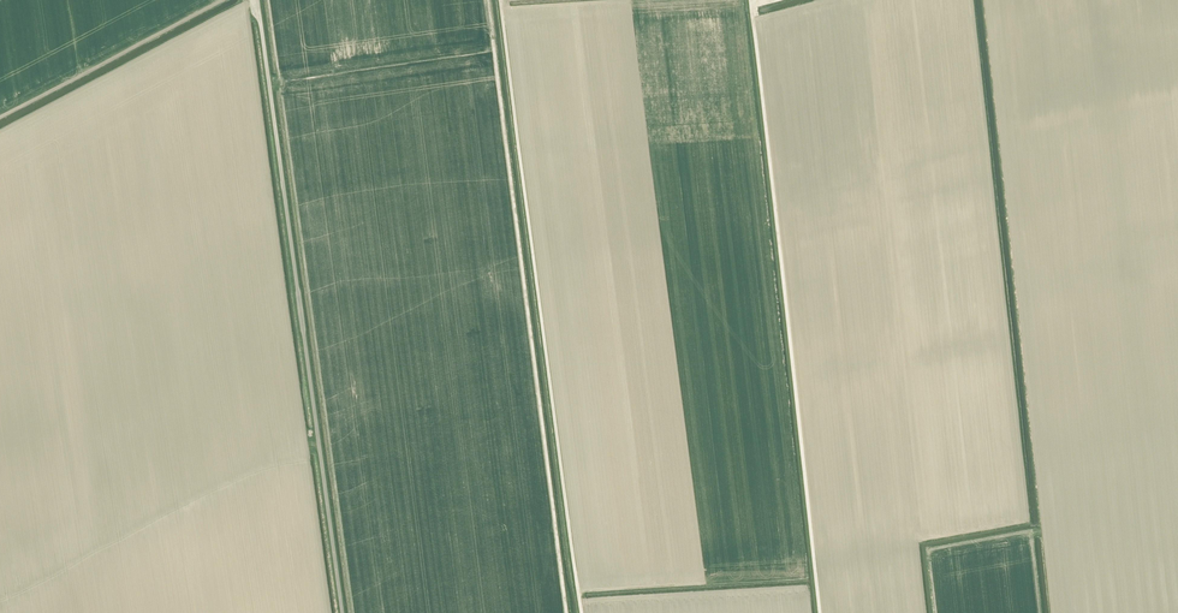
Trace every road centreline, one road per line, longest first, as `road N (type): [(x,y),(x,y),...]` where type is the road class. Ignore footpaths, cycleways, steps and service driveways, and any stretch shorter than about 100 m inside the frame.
road 1 (unclassified): [(343,612),(258,0)]

